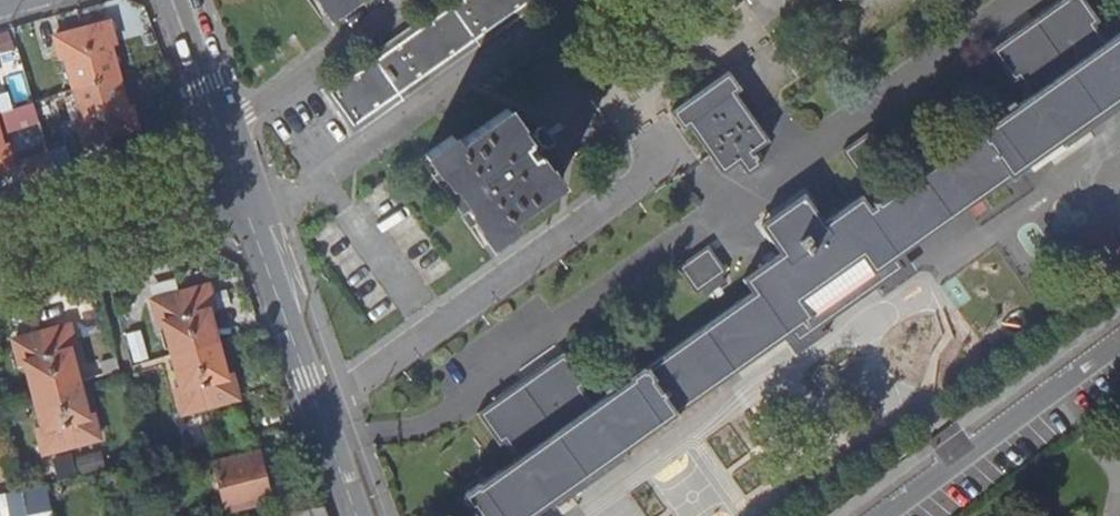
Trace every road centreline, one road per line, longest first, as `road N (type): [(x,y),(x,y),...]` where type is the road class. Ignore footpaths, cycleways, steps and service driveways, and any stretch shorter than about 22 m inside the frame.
road 1 (residential): [(357,515),(241,176)]
road 2 (residential): [(884,515),(1119,343)]
road 3 (residential): [(241,176),(0,256)]
road 4 (residential): [(409,0),(222,134)]
road 5 (residential): [(222,134),(175,0)]

